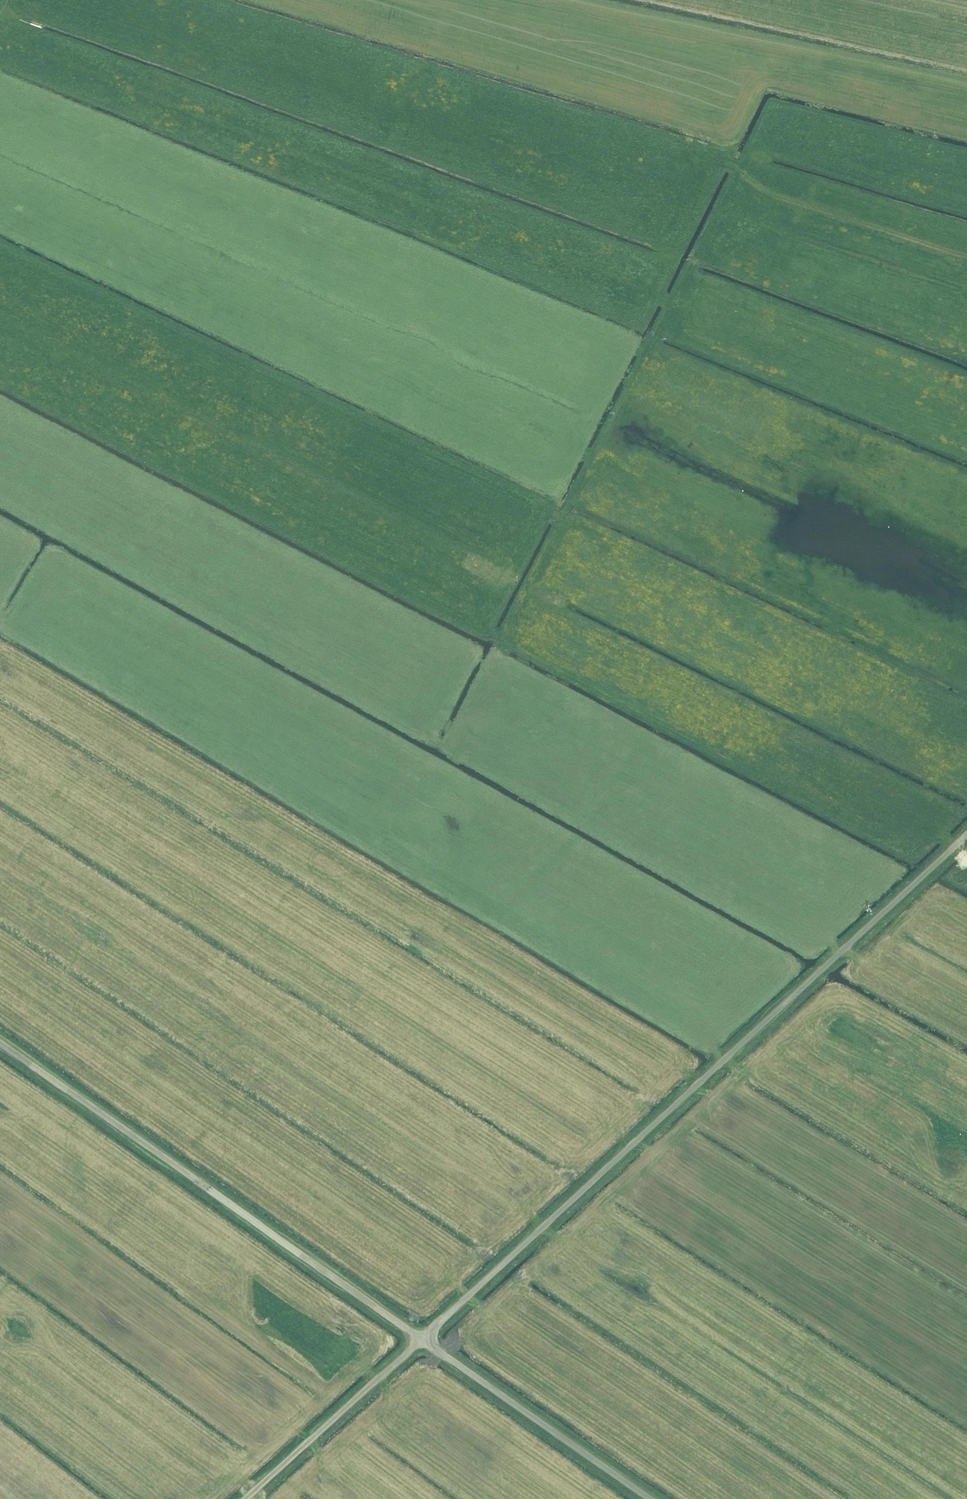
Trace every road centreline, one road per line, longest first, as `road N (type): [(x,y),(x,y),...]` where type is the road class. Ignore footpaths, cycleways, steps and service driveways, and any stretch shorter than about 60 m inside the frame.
road 1 (unclassified): [(422,1340),(966,834)]
road 2 (unclassified): [(422,1340),(0,1044)]
road 3 (unclassified): [(649,1498),(422,1340)]
road 4 (unclassified): [(245,1498),(422,1340)]

